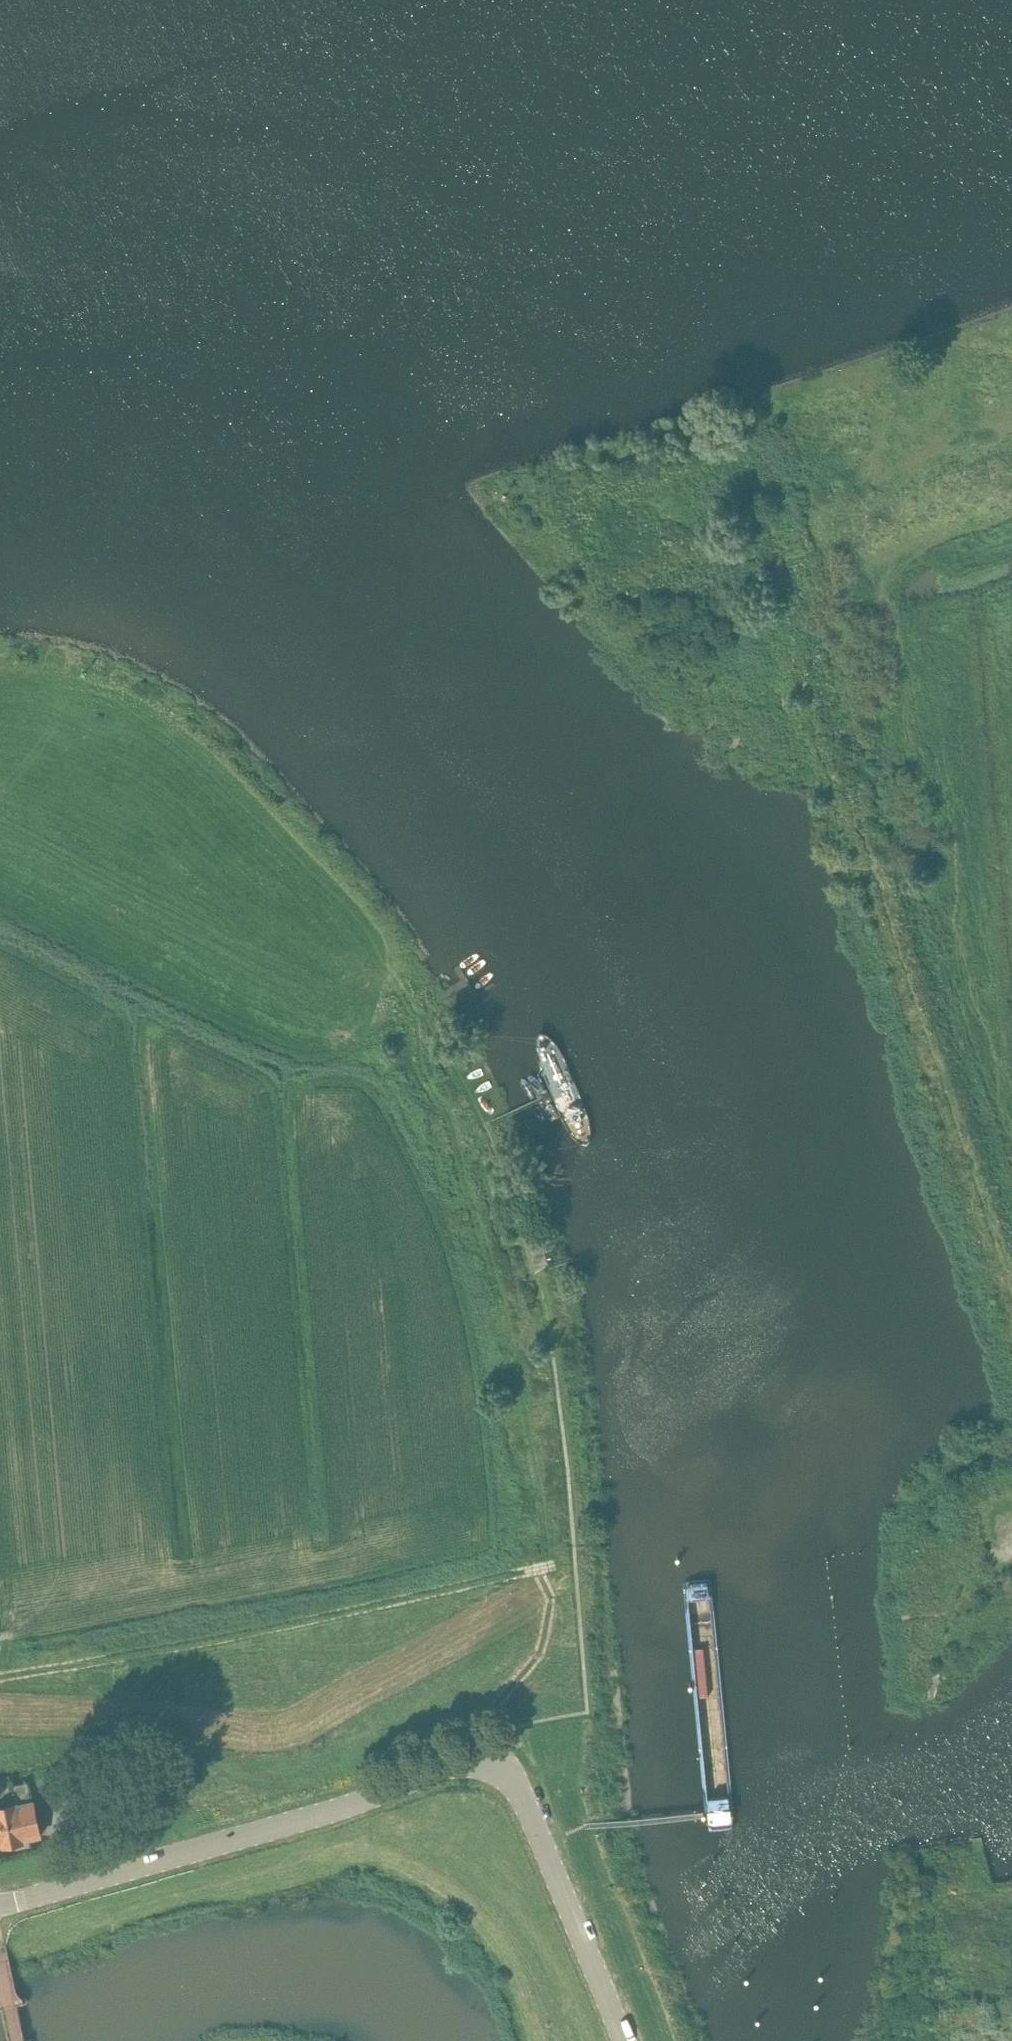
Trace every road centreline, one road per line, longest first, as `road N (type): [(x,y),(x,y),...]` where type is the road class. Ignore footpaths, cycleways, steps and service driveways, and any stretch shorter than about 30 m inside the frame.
road 1 (unclassified): [(625,2040),(520,1792),(506,1769),(484,1763),(456,1763),(342,1807),(0,1904)]

